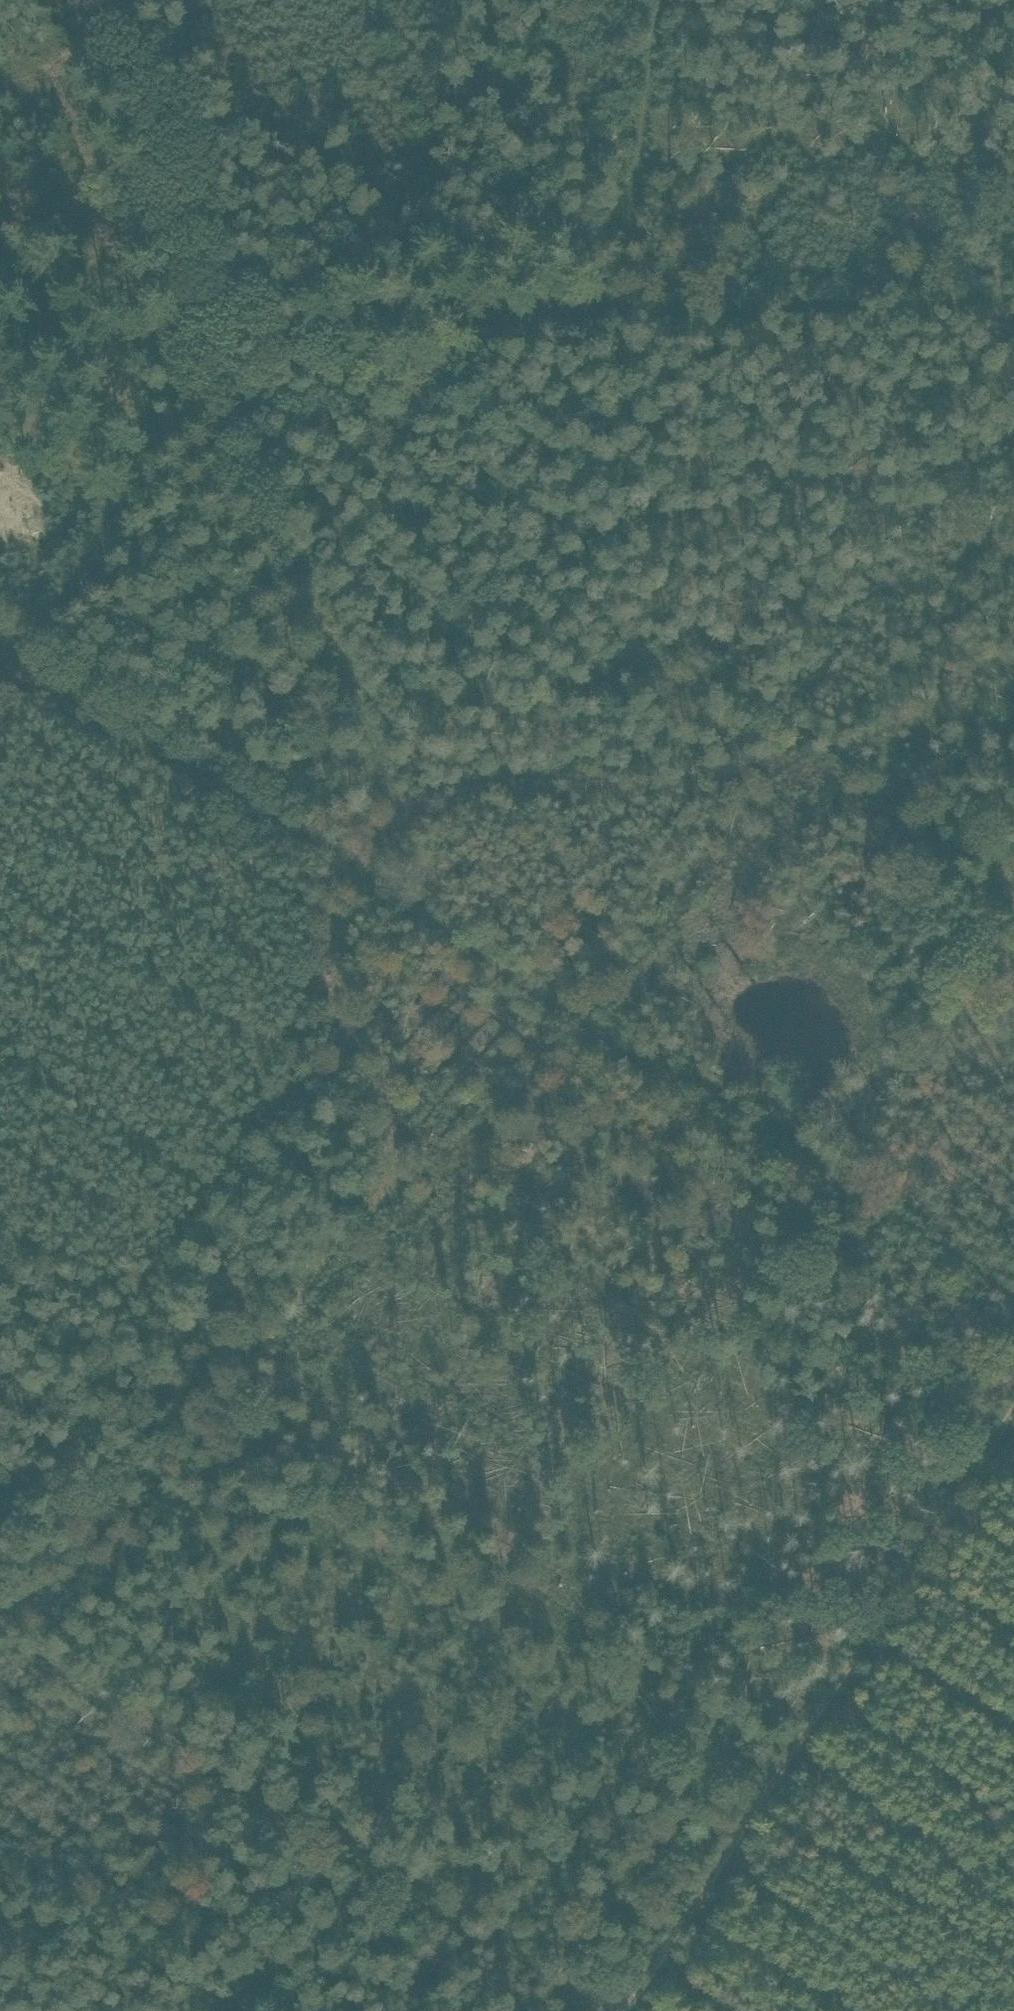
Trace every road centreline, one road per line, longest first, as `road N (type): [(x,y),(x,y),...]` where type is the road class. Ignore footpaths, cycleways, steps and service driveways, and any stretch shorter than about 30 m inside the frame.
road 1 (track): [(21,664),(242,327),(622,305),(609,606),(650,665),(758,704),(823,743),(1013,896)]
road 2 (track): [(1013,1295),(21,664)]
road 3 (track): [(625,2010),(1013,1413)]
road 4 (track): [(242,327),(128,0)]
road 5 (track): [(663,0),(622,305)]

